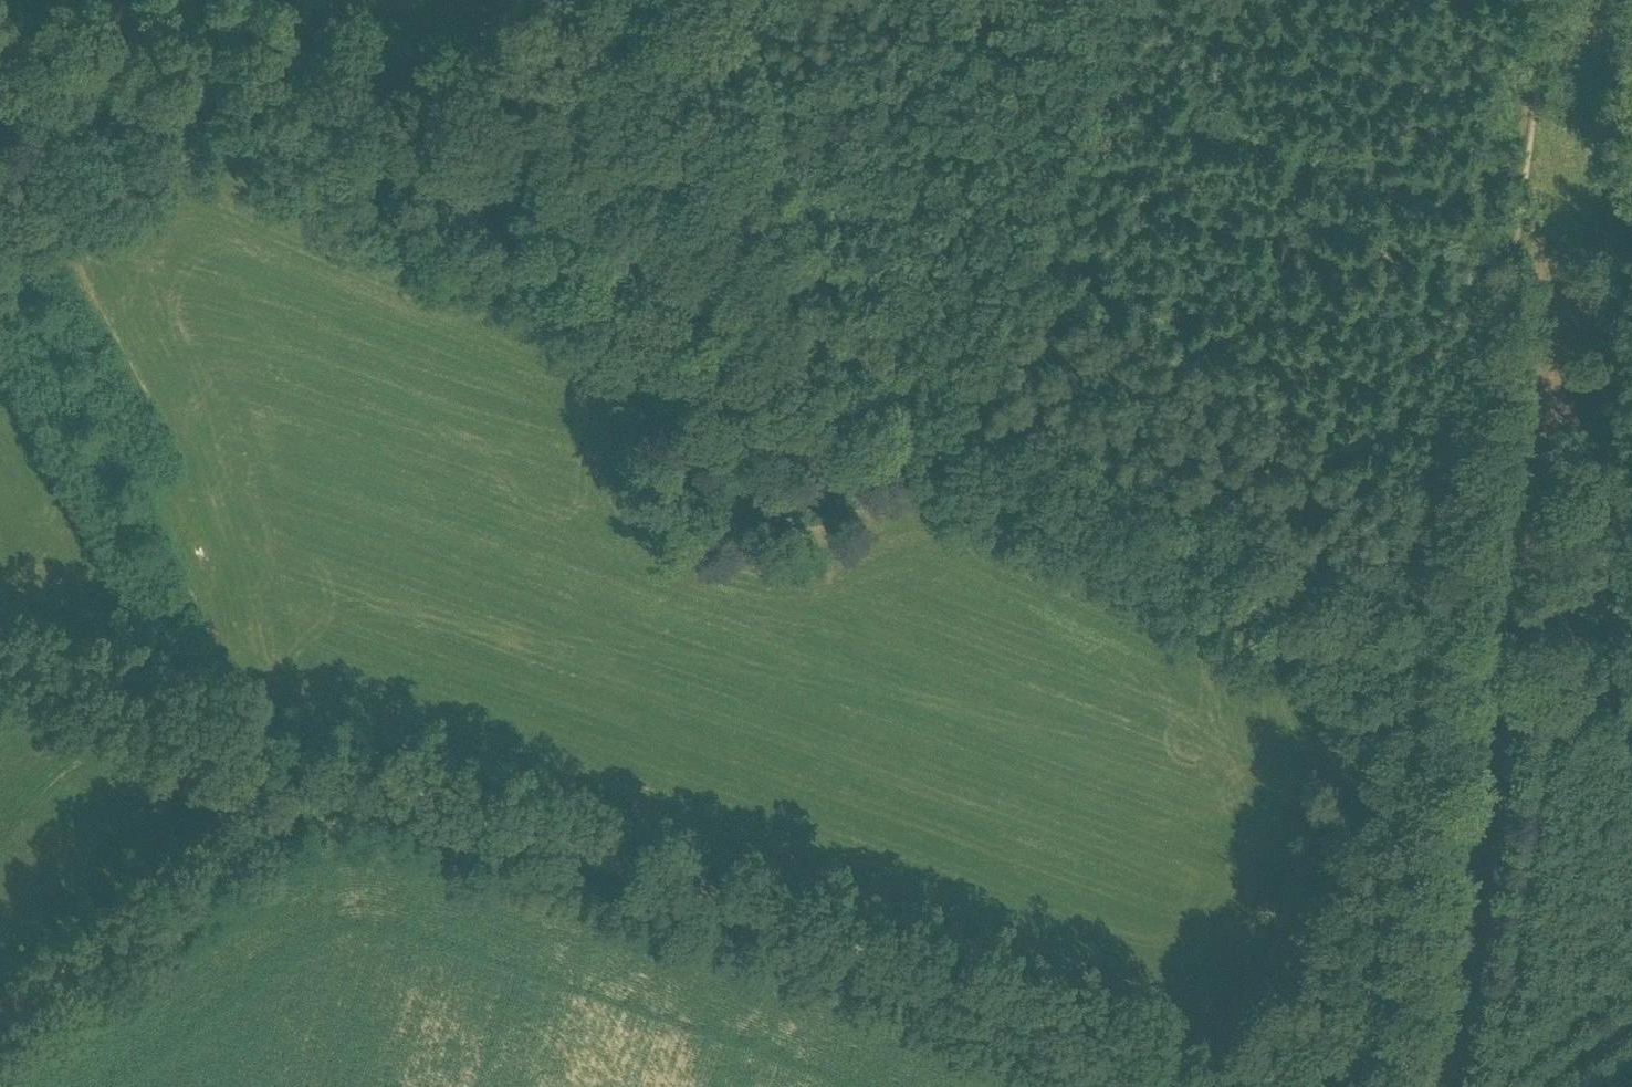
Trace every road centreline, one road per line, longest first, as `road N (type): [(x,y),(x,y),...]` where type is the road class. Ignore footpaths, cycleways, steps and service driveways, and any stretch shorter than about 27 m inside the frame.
road 1 (unclassified): [(1214,1086),(0,651)]
road 2 (track): [(0,1010),(300,822),(379,787)]
road 3 (track): [(1516,1086),(1631,1007)]

